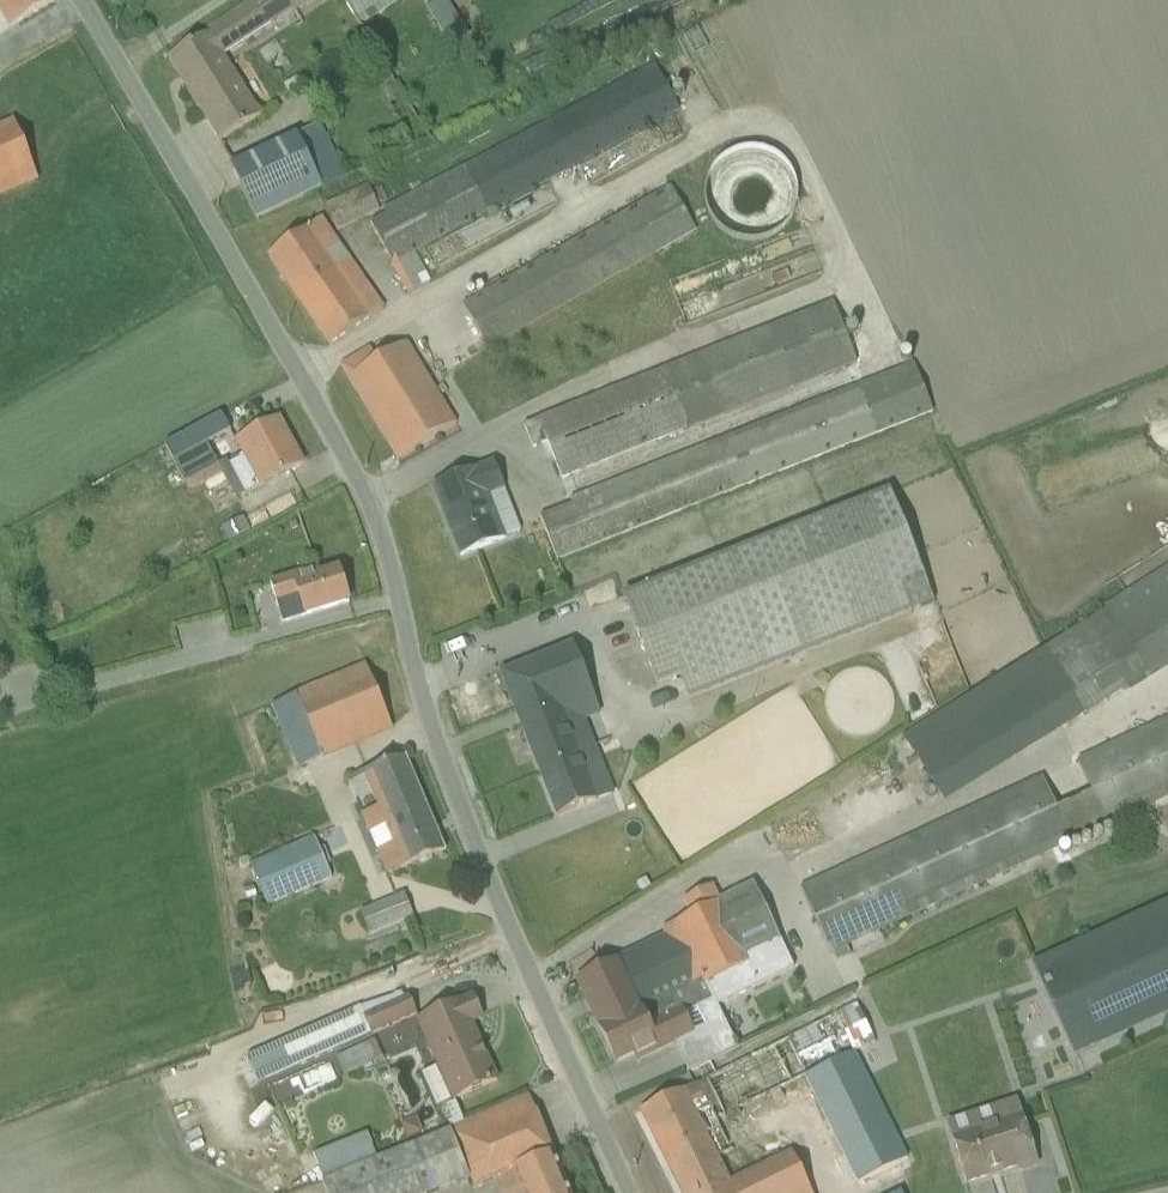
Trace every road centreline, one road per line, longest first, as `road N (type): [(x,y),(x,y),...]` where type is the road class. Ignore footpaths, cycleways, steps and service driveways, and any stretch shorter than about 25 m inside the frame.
road 1 (unclassified): [(82,0),(370,503),(435,745),(630,1192)]

